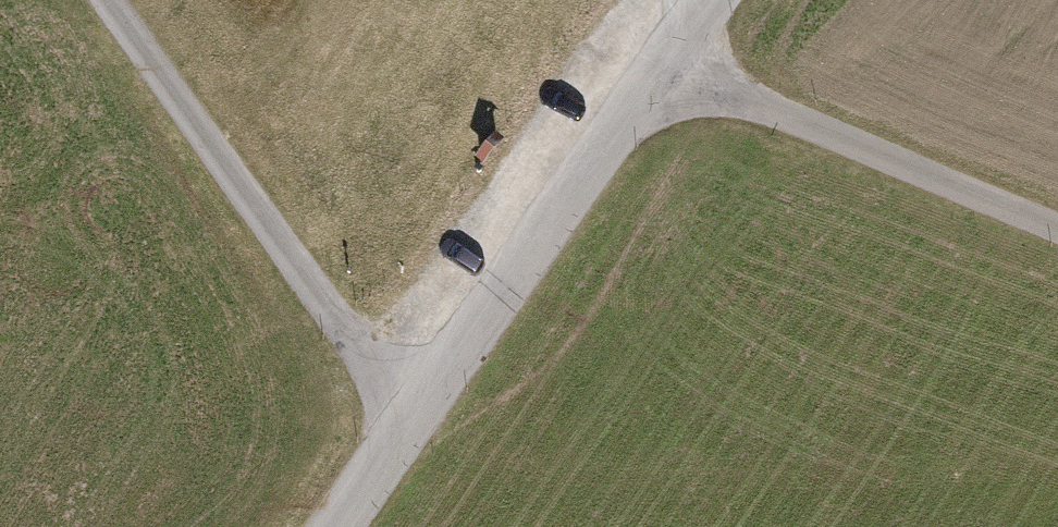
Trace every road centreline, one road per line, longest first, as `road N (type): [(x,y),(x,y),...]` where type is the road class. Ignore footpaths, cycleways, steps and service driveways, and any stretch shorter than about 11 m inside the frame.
road 1 (tertiary): [(710,0),(338,526)]
road 2 (track): [(101,0),(351,343),(419,411)]
road 3 (track): [(689,20),(731,83),(797,120),(1057,226)]

